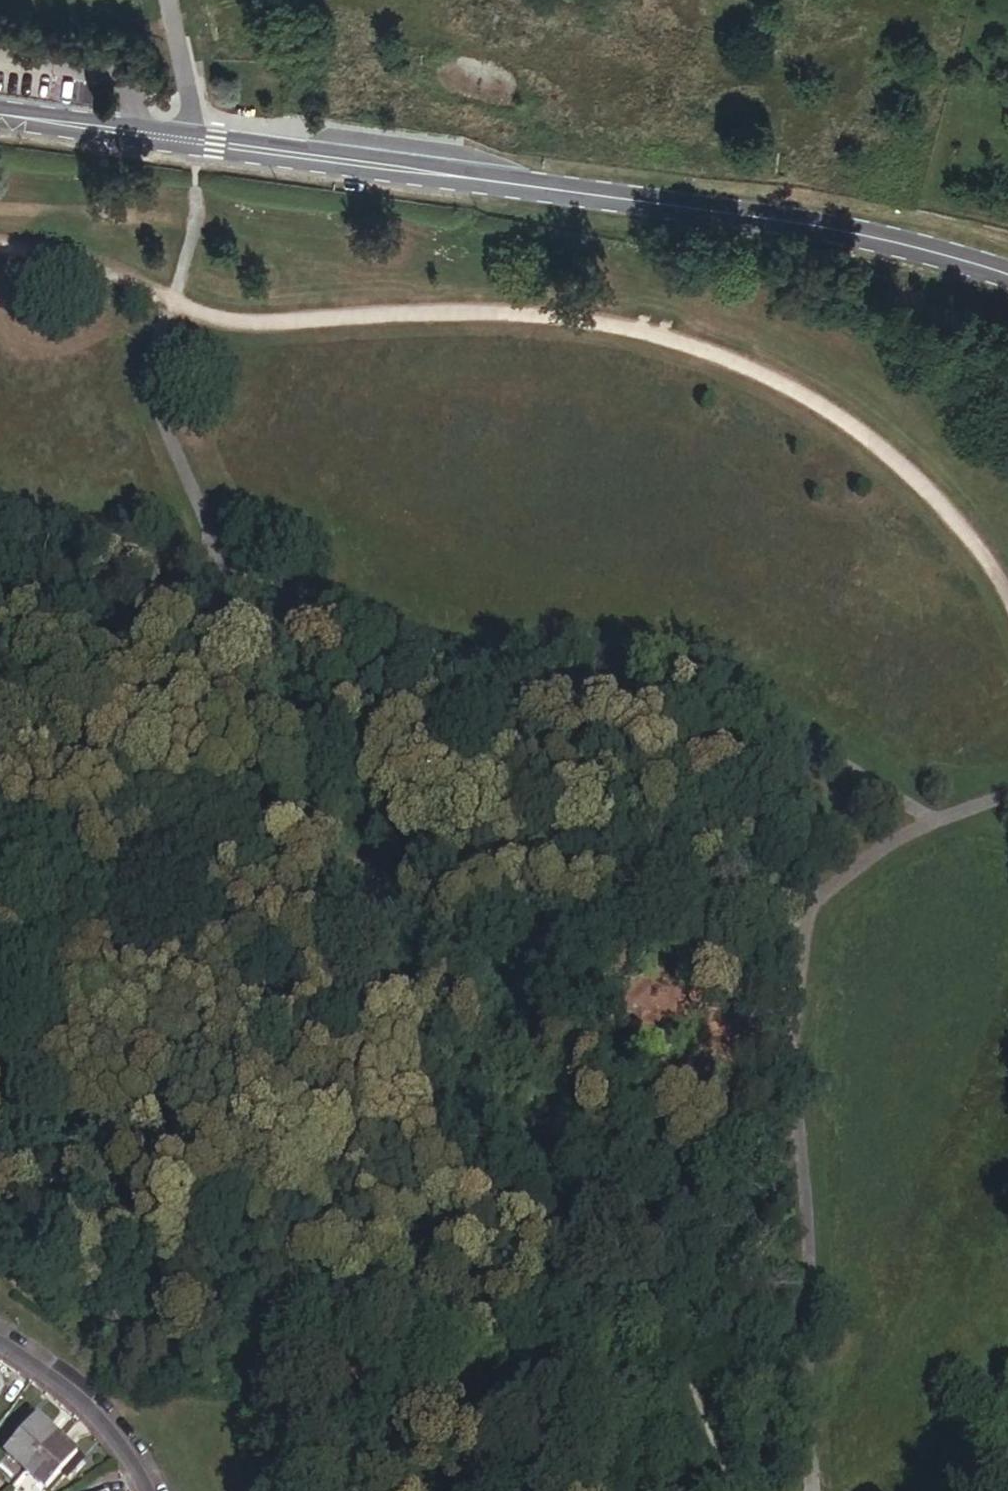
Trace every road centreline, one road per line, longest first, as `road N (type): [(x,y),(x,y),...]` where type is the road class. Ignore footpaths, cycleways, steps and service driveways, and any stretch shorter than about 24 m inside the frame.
road 1 (tertiary): [(0,114),(825,228),(1007,280)]
road 2 (residential): [(146,1490),(110,1435),(66,1390),(0,1347)]

